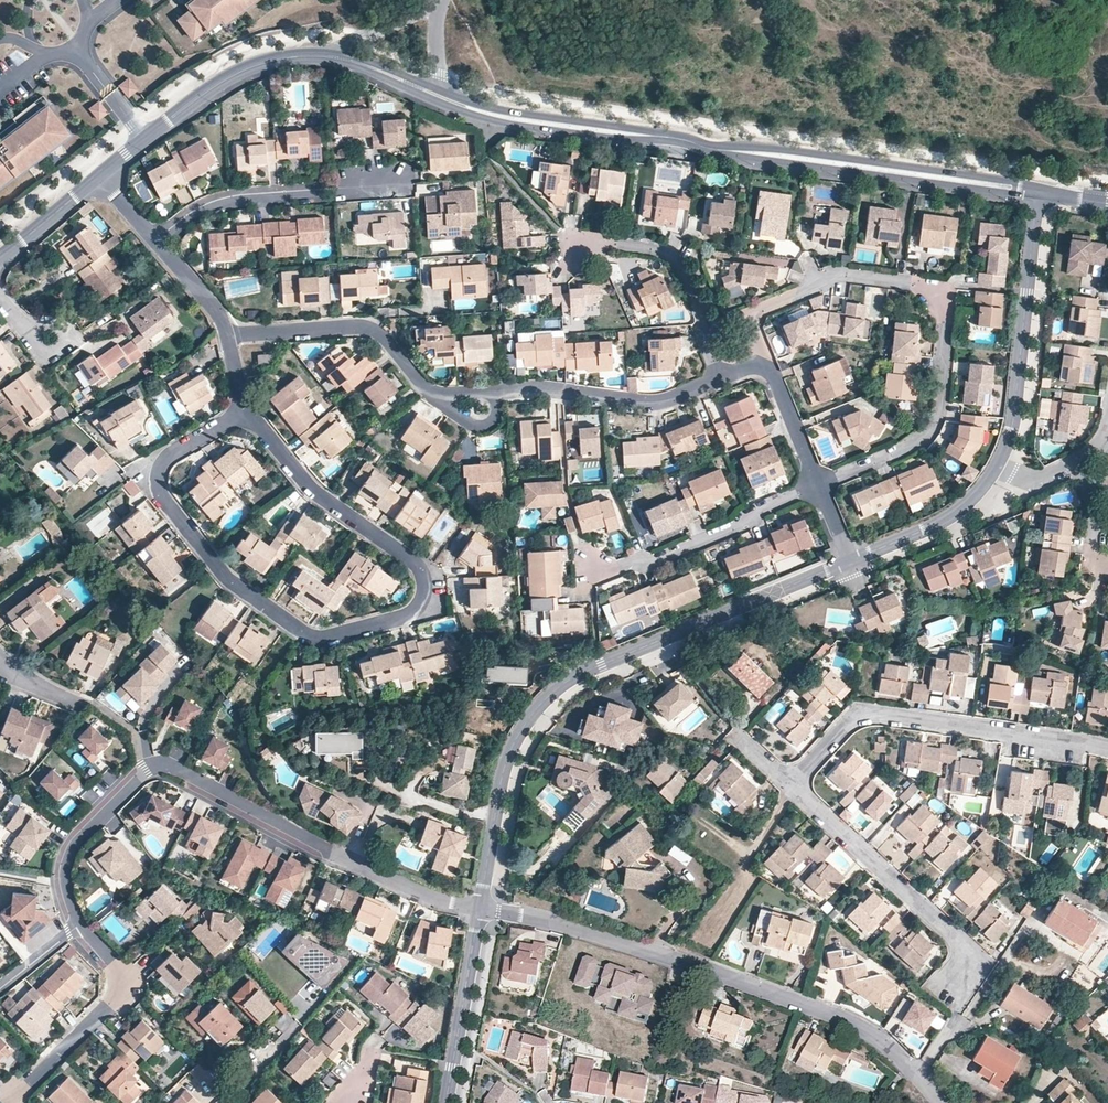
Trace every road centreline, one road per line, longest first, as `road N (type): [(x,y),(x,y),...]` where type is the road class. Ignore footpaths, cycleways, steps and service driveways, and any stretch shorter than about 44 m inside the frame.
road 1 (residential): [(0,1102),(119,996),(124,979),(72,907),(67,864),(147,769),(169,766),(306,842),(440,900),(478,908)]
road 2 (residential): [(440,96),(521,120),(1038,192)]
road 3 (residential): [(478,908),(507,756),(539,704),(600,664),(850,561)]
road 4 (residential): [(245,410),(166,456),(157,471),(162,498),(239,588),(328,638),(418,609),(425,597),(420,572)]
road 5 (residential): [(478,908),(586,929),(844,1017),(918,1077)]
road 6 (residential): [(816,485),(927,435),(939,413),(944,311),(929,287),(831,273),(749,316)]
road 7 (residential): [(918,1077),(961,1003),(957,938),(790,783)]
road 8 (residential): [(1107,748),(861,714),(790,783)]
road 9 (residential): [(981,490),(1011,429),(1038,192)]
road 10 (residential): [(98,179),(215,84),(259,66),(330,58)]
road 11 (residential): [(443,397),(427,390),(371,328),(227,336)]
road 12 (residential): [(420,572),(317,498),(245,410)]
road 13 (residential): [(816,485),(658,560),(596,569)]
road 14 (residential): [(723,378),(638,403),(492,393)]
road 15 (residential): [(374,186),(218,201),(155,245)]
road 16 (residential): [(446,1102),(478,908)]
road 17 (residential): [(705,335),(693,282),(675,256),(631,243),(574,249)]
road 18 (residential): [(850,561),(949,518),(981,490)]
road 19 (residential): [(816,485),(772,378),(750,369)]
road 20 (residential): [(981,490),(1106,456)]
road 21 (residential): [(0,259),(98,179)]
road 22 (unclassified): [(441,0),(330,58)]

